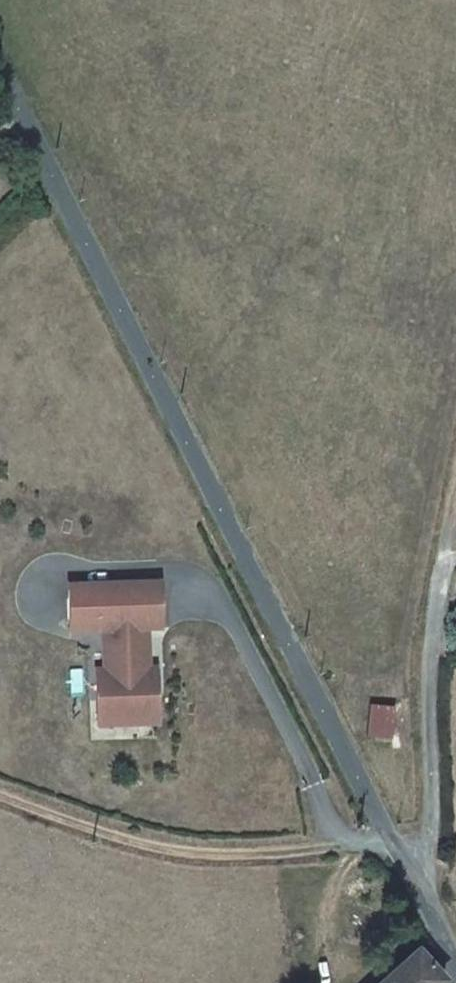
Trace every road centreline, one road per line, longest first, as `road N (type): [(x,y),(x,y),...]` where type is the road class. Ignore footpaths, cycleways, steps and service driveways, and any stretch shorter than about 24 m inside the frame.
road 1 (tertiary): [(455,960),(0,74)]
road 2 (track): [(395,839),(240,856),(192,852),(122,839),(0,794)]

